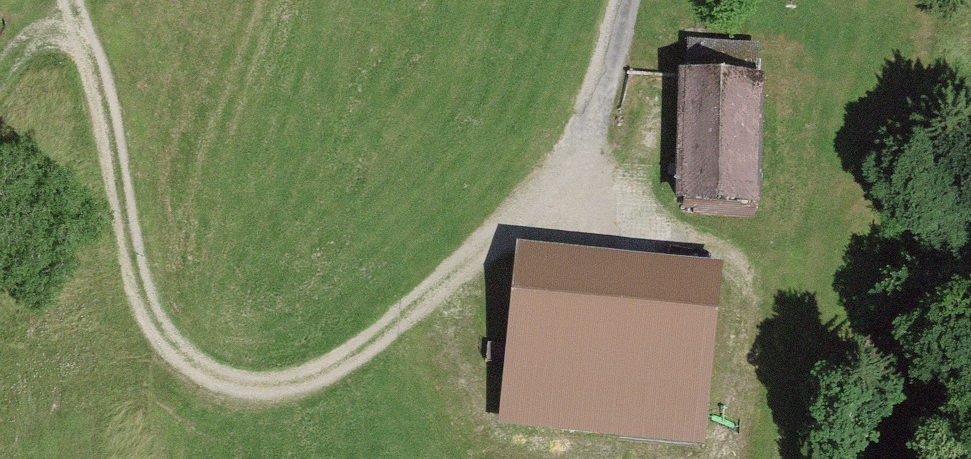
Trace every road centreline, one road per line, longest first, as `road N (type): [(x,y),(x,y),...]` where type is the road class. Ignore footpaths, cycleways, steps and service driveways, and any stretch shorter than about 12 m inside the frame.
road 1 (track): [(558,172),(493,239),(343,361),(282,378),(231,378),(176,349),(148,314),(126,244),(111,139),(74,25)]
road 2 (unclassified): [(630,0),(612,69),(558,172)]

